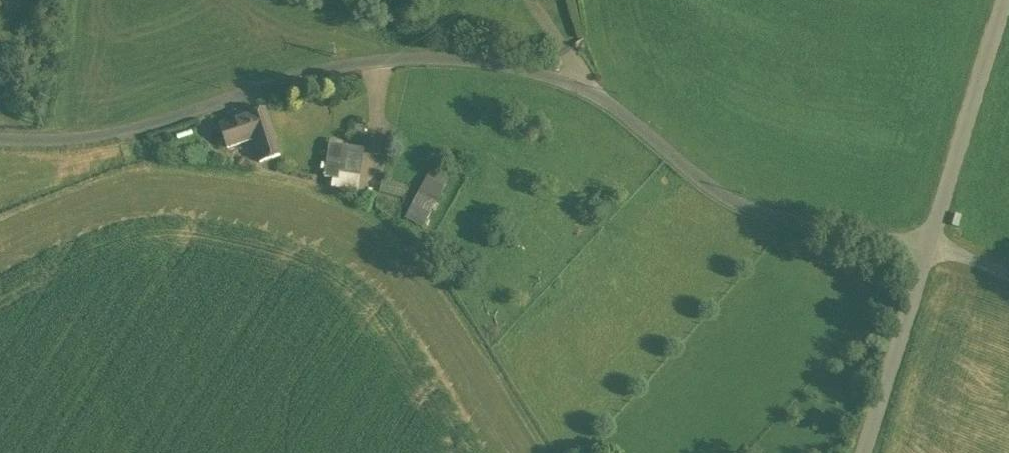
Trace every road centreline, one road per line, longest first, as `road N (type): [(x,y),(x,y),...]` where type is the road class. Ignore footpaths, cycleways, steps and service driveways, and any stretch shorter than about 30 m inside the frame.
road 1 (unclassified): [(0,138),(112,136),(351,64),(477,61),(595,94),(749,208),(929,244)]
road 2 (unclassified): [(1002,0),(929,244)]
road 3 (unclassified): [(929,244),(863,452)]

